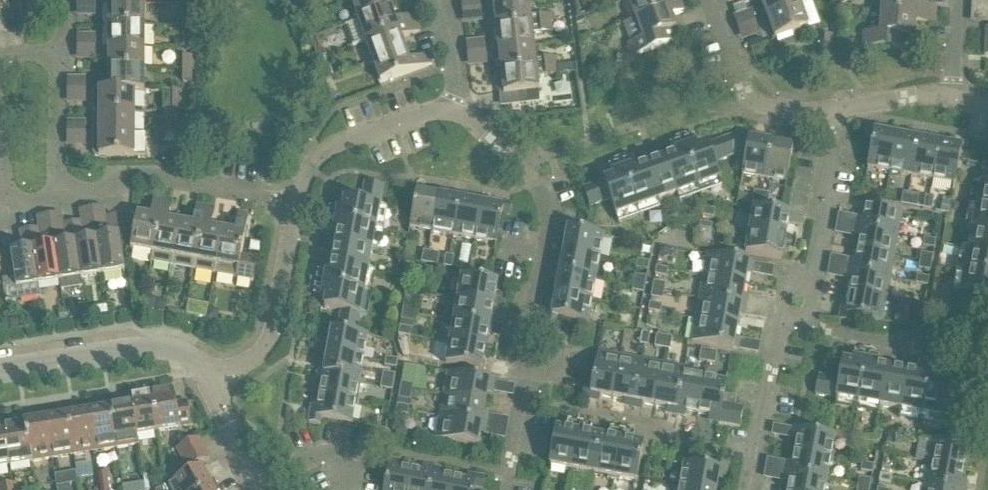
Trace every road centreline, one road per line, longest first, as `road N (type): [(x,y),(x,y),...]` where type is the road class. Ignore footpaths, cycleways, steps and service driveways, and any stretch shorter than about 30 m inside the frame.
road 1 (residential): [(505,489),(524,402),(527,376),(517,352),(543,193)]
road 2 (residential): [(300,202),(143,182),(55,203)]
road 3 (residential): [(801,325),(840,164),(834,110)]
road 4 (residential): [(205,376),(181,355),(152,351),(0,375)]
road 5 (residential): [(205,376),(234,367),(267,326),(300,202)]
road 6 (residential): [(300,202),(327,152),(383,121),(456,97)]
road 7 (residential): [(987,370),(801,325)]
road 8 (residential): [(752,489),(779,346),(801,325)]
road 9 (residential): [(63,47),(55,203)]
road 10 (residential): [(456,97),(543,193)]
road 11 (residential): [(264,489),(205,376)]
road 12 (residential): [(955,99),(834,110)]

